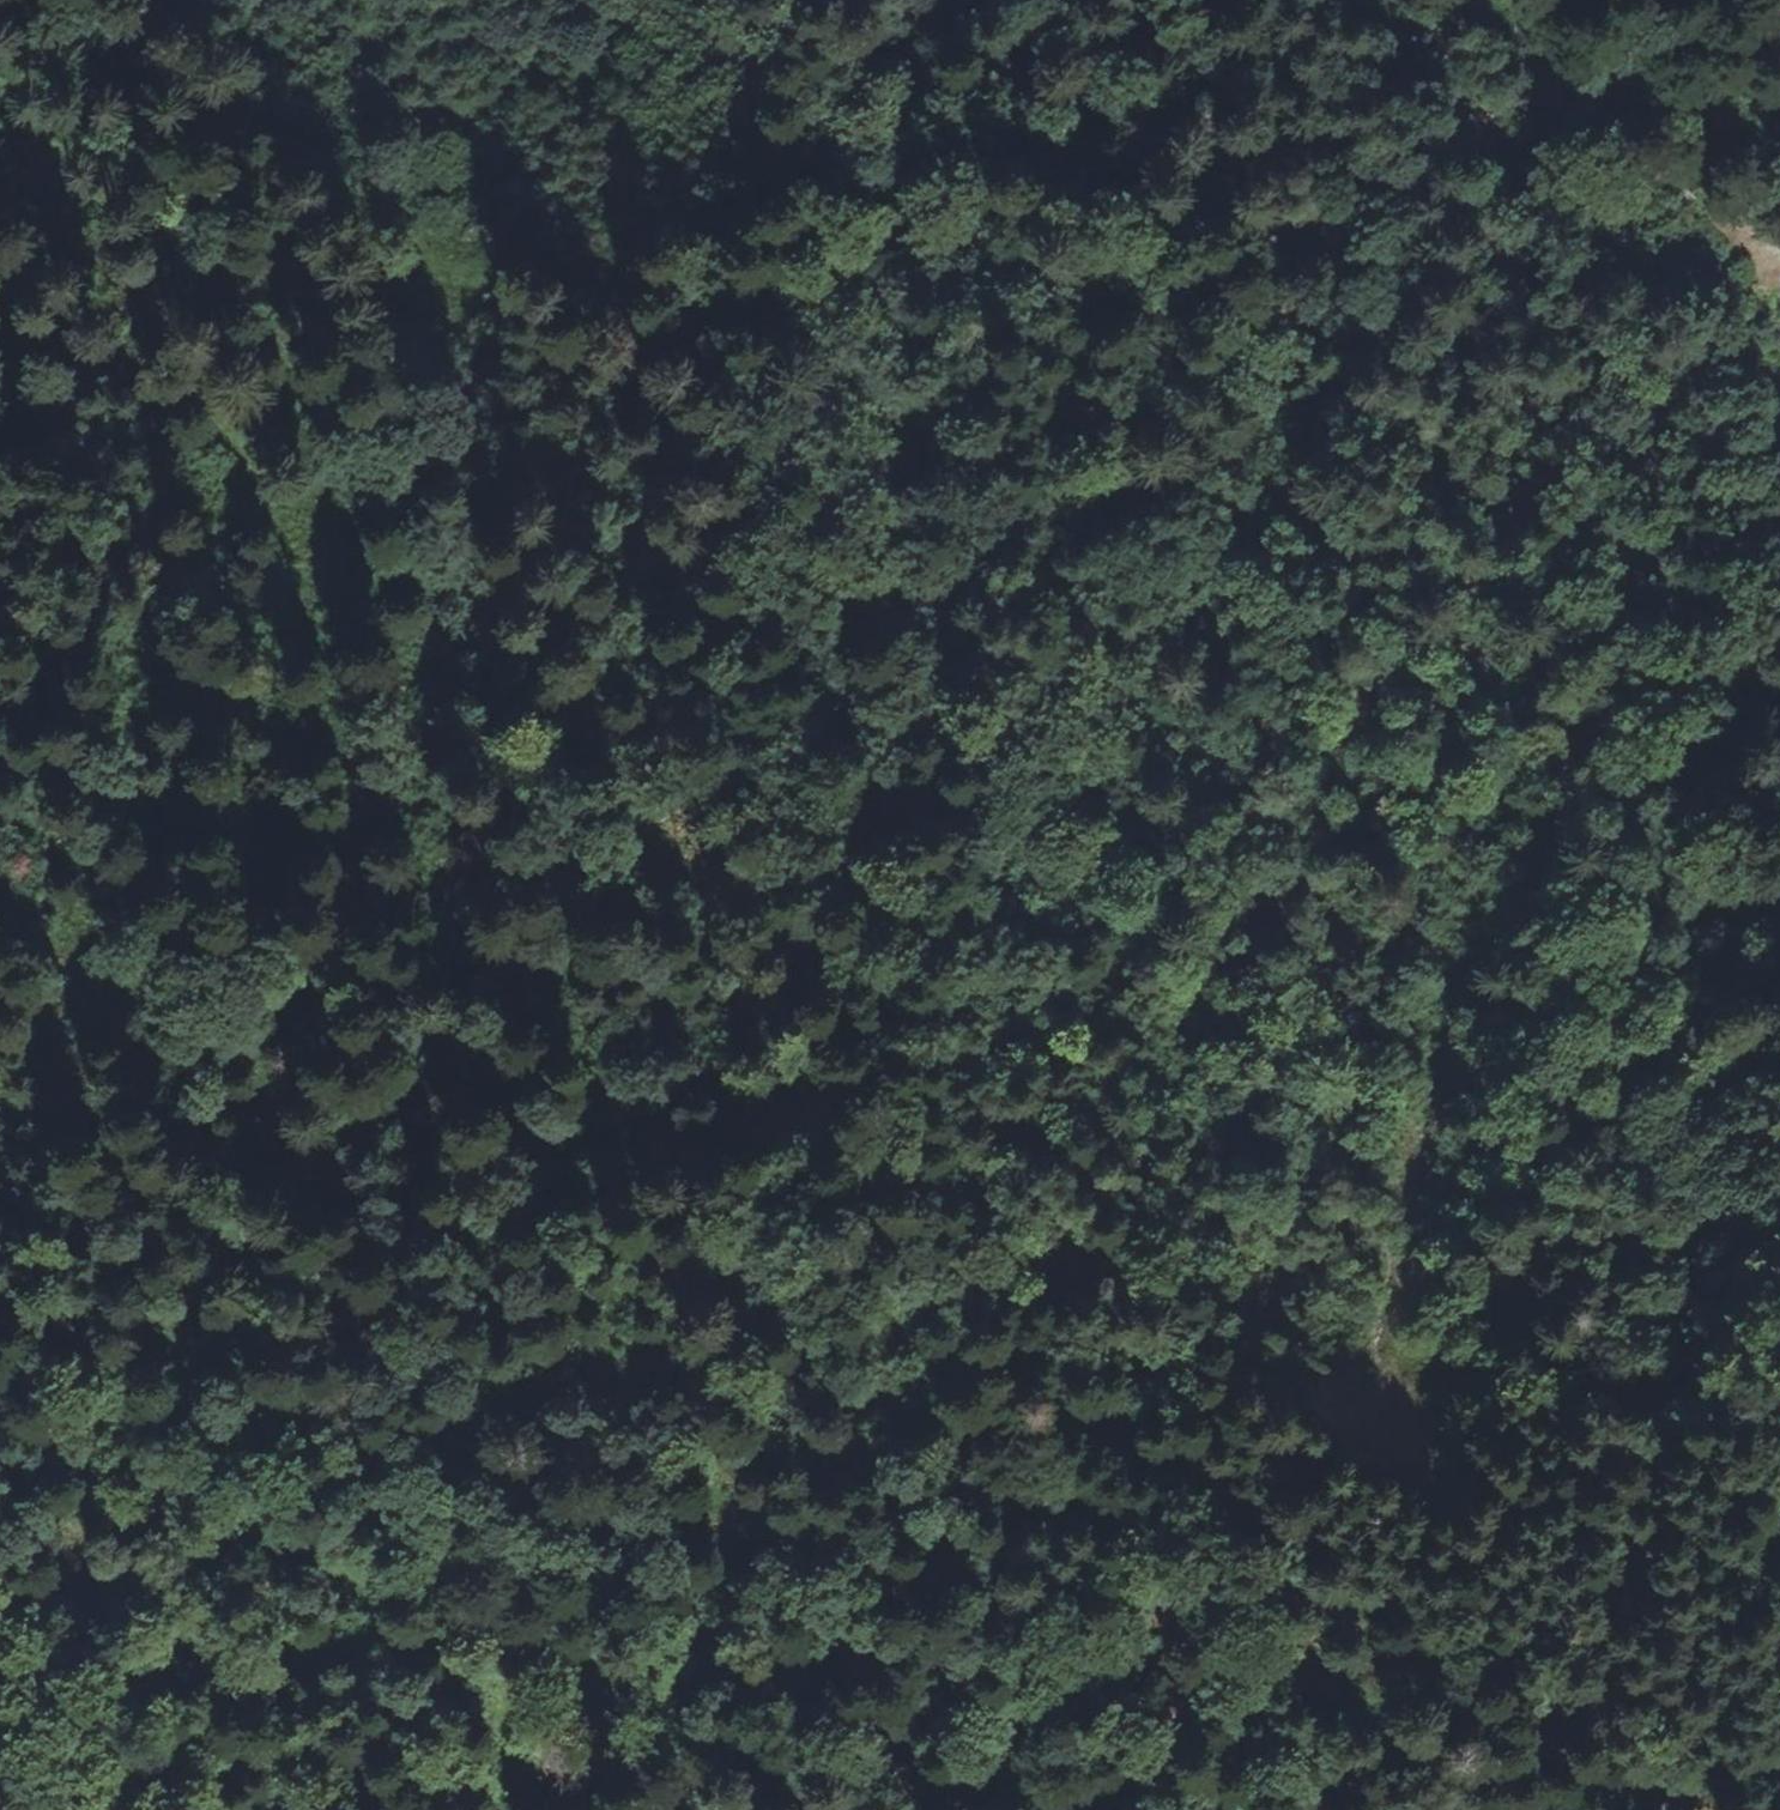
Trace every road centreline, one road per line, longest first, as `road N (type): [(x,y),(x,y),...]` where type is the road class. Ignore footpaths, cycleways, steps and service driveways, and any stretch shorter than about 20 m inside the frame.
road 1 (track): [(491,1809),(328,1373)]
road 2 (track): [(1779,317),(1766,318),(1485,0)]
road 3 (track): [(1471,1809),(1445,1771),(1342,1717),(1241,1723),(1091,1809)]

